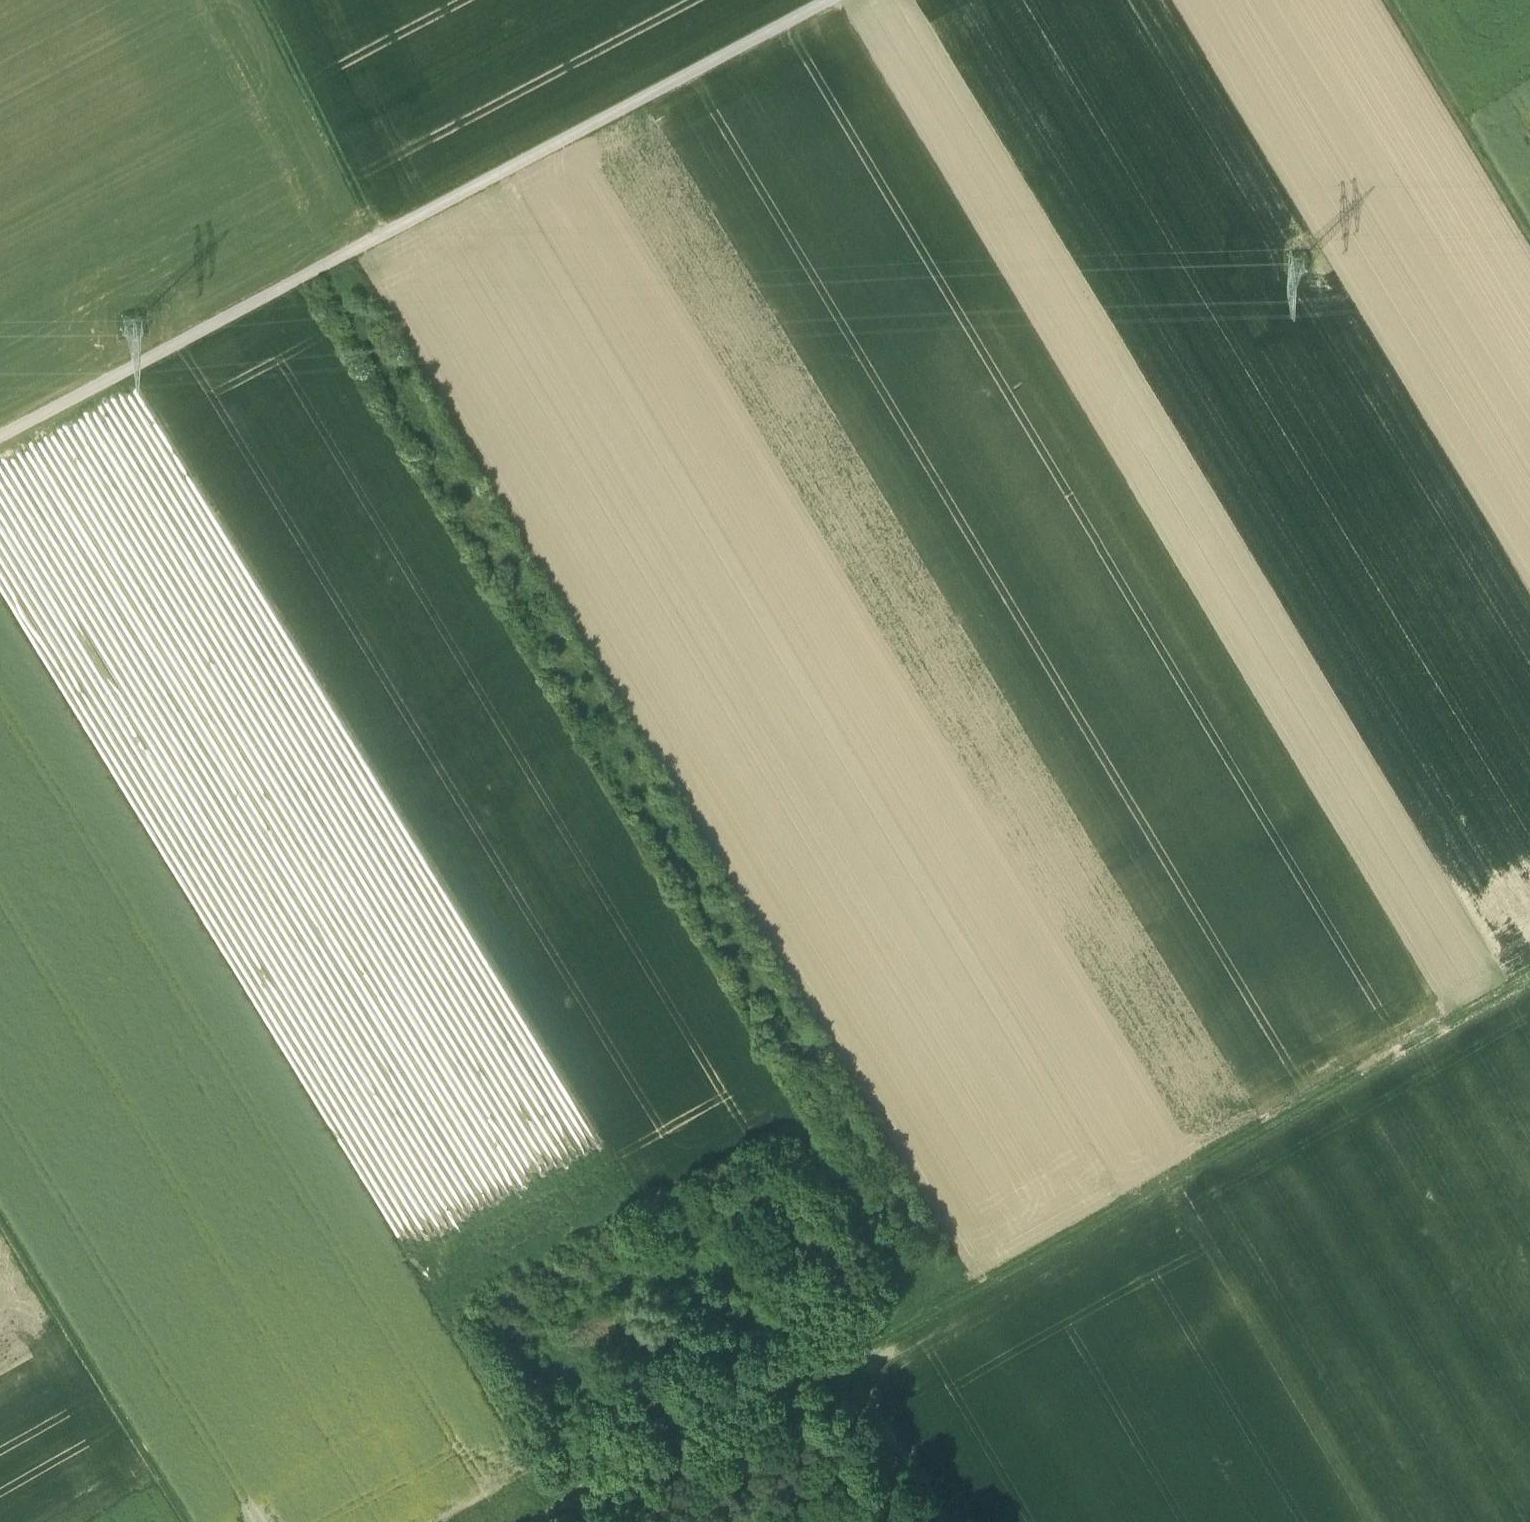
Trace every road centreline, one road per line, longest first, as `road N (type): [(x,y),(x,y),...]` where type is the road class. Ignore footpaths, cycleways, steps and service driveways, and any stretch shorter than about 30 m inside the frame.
road 1 (track): [(828,0),(0,436)]
road 2 (track): [(1529,972),(823,1361)]
road 3 (track): [(186,1521),(0,1214)]
road 4 (track): [(823,1361),(803,1357),(683,1406),(627,1466),(545,1521)]
road 5 (track): [(1390,0),(1529,232)]
road 6 (track): [(380,236),(257,0)]
road 7 (track): [(936,1521),(823,1361)]

